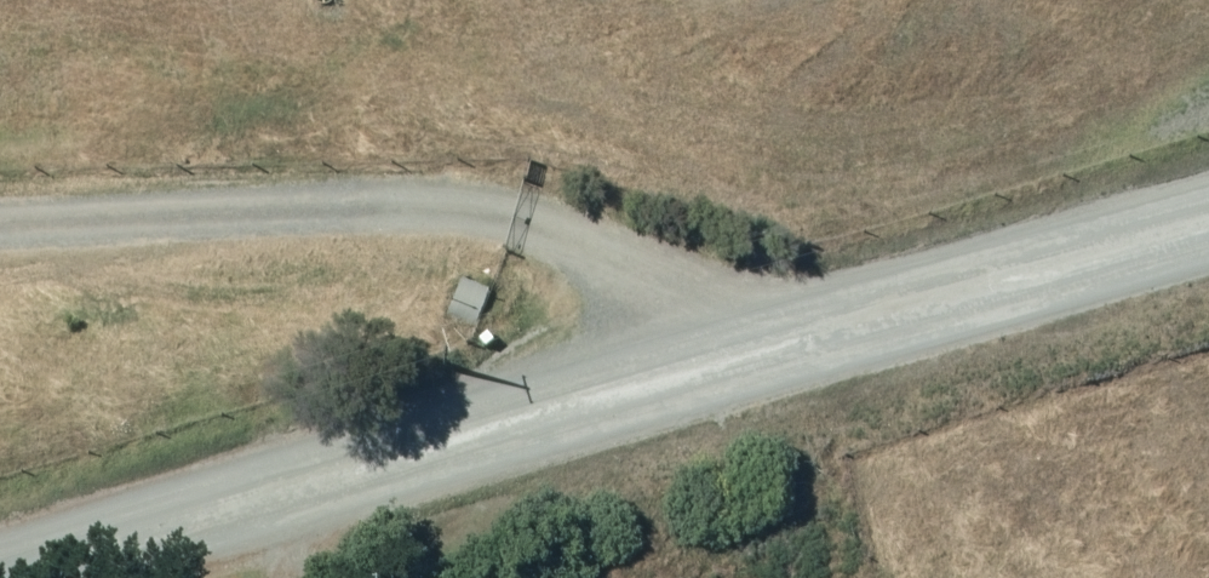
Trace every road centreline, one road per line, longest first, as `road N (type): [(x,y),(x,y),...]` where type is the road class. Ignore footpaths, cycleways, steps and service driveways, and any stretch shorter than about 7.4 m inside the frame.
road 1 (unclassified): [(46,577),(772,339),(1208,225)]
road 2 (track): [(772,339),(533,220),(0,224)]

